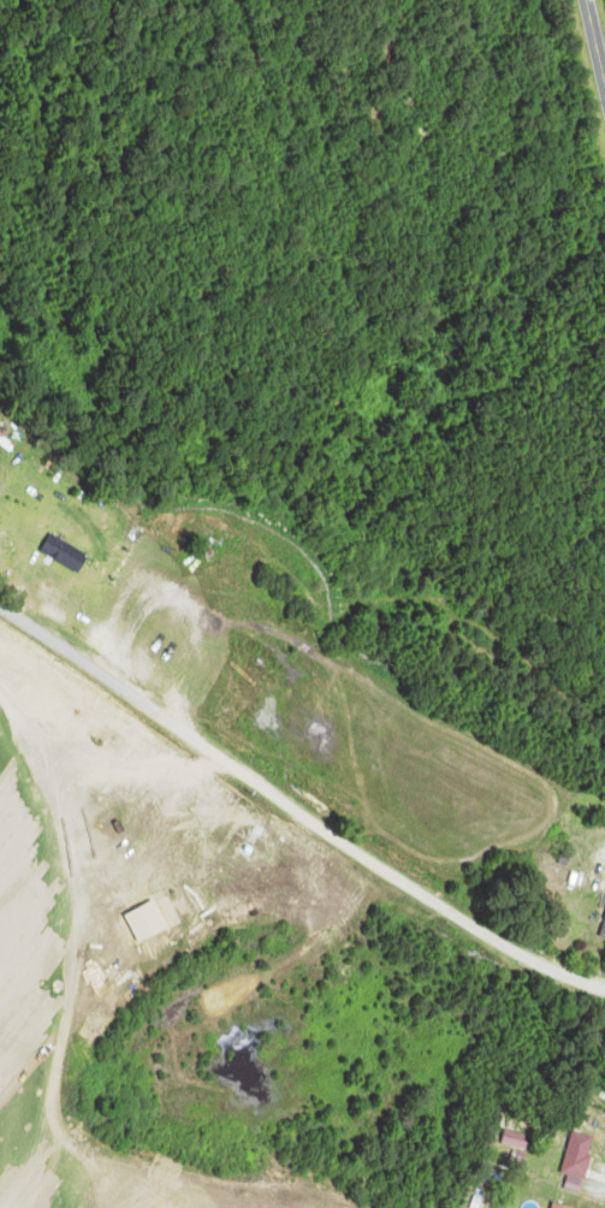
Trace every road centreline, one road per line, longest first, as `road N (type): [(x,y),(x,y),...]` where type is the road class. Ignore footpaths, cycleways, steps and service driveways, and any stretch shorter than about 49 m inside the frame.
road 1 (residential): [(0,611),(340,843),(526,957),(604,985)]

